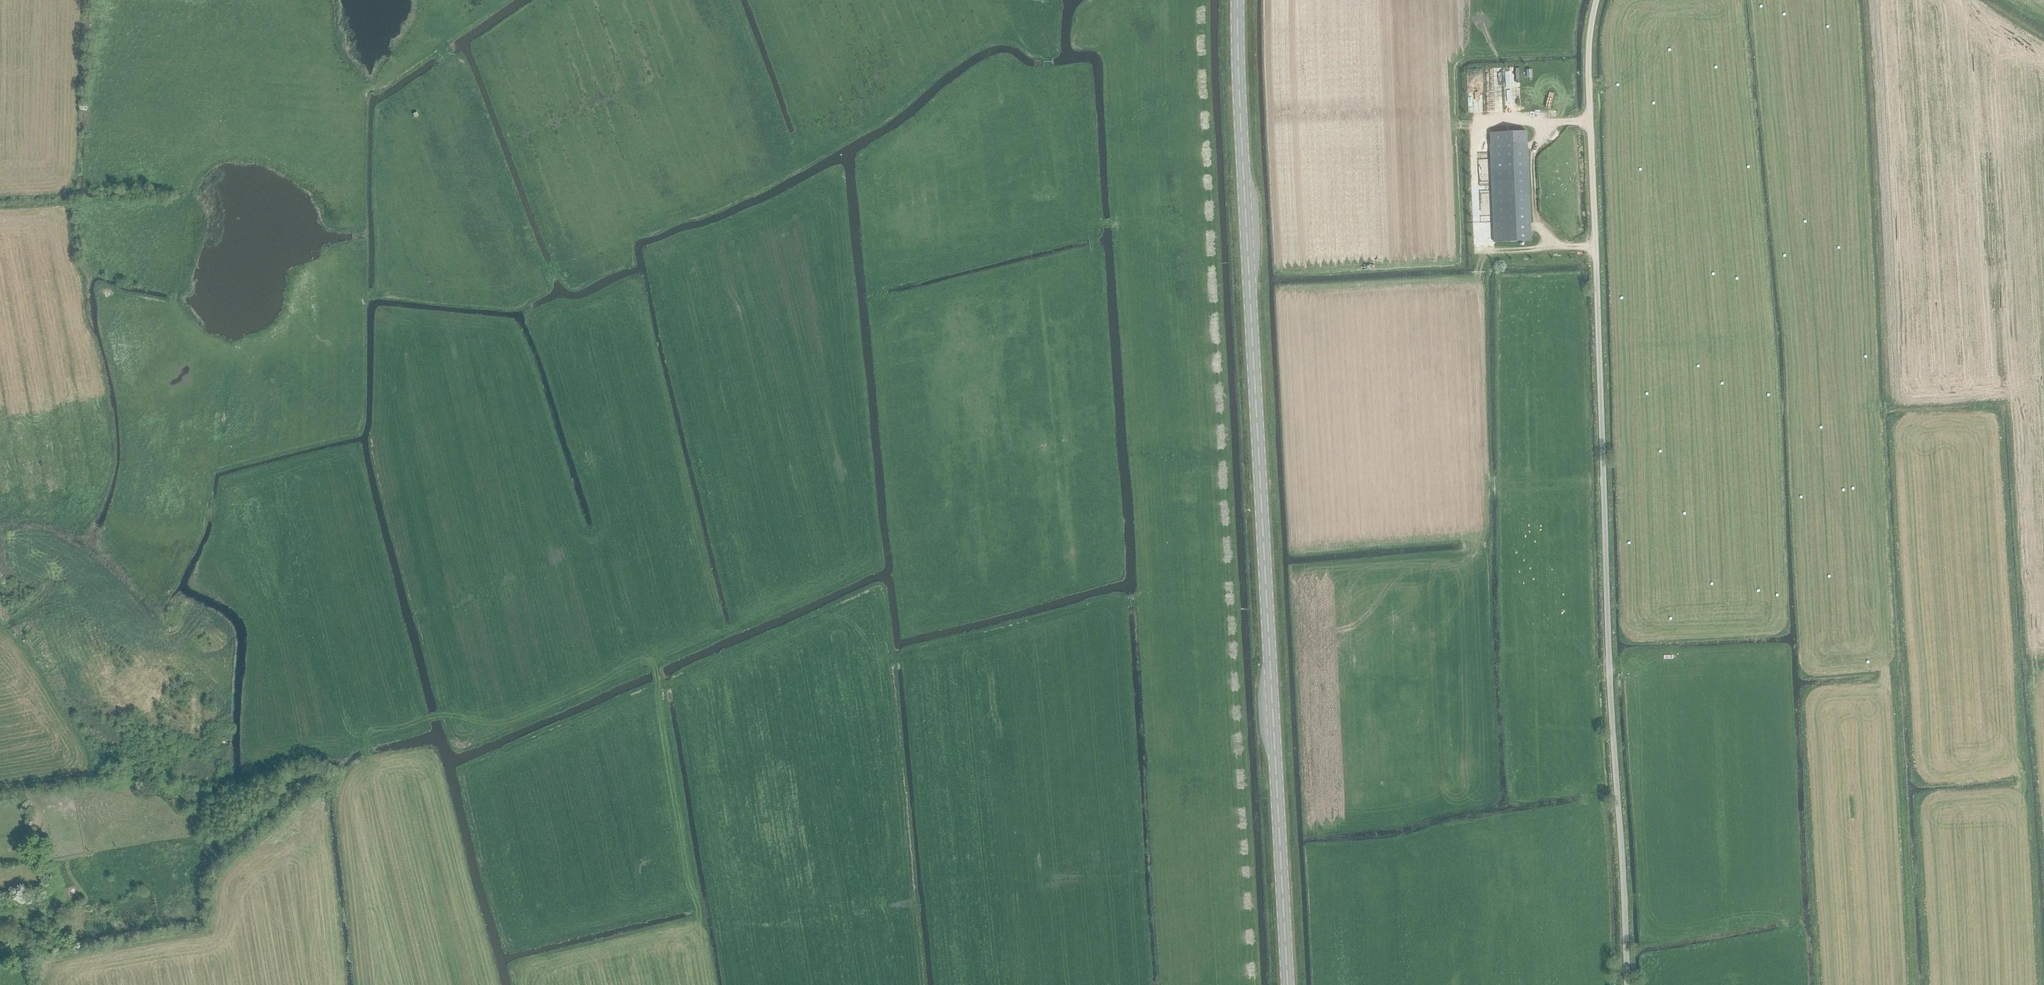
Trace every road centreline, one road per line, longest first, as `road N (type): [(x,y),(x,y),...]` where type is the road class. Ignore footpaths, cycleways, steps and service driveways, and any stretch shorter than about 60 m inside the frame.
road 1 (unclassified): [(1627,984),(1588,68),(1596,0)]
road 2 (primary): [(1287,984),(1237,0)]

